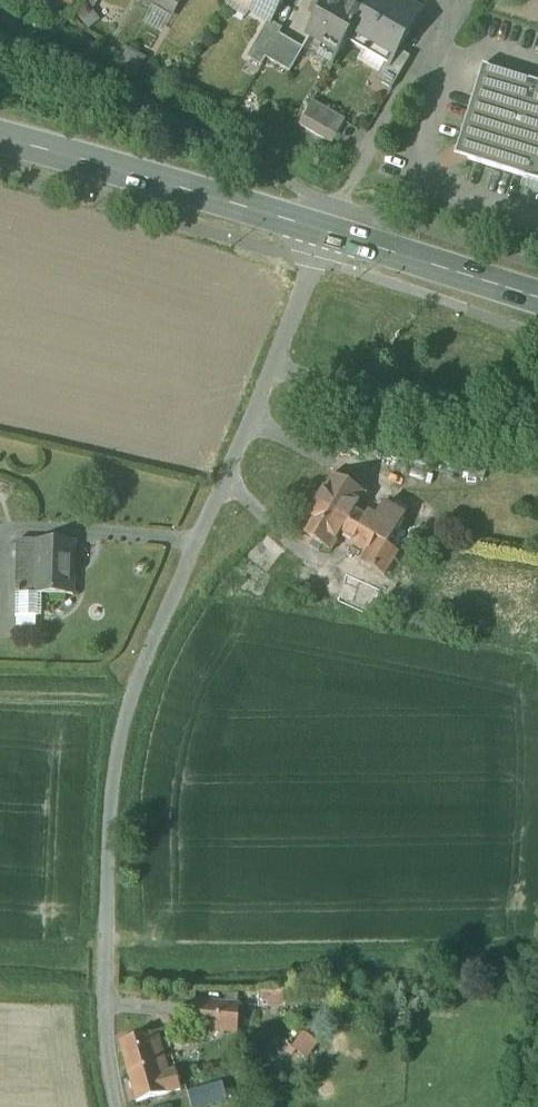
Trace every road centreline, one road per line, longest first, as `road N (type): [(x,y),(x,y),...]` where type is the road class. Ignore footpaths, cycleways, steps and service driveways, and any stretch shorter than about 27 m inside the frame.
road 1 (unclassified): [(327,231),(276,362),(178,569),(132,700),(108,860),(103,985),(121,1106)]
road 2 (secondary): [(0,137),(327,231)]
road 3 (secondary): [(327,231),(537,298)]
road 4 (track): [(0,696),(132,700)]

